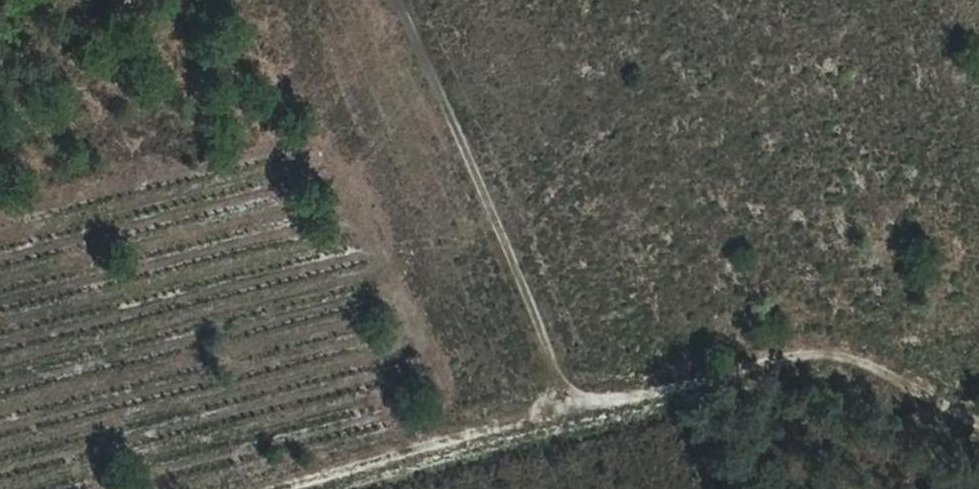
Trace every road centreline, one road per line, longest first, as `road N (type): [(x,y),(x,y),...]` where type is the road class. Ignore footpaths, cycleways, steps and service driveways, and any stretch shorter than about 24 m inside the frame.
road 1 (track): [(978,408),(868,366),(623,413),(453,107),(405,0)]
road 2 (track): [(274,488),(519,412),(611,393)]

